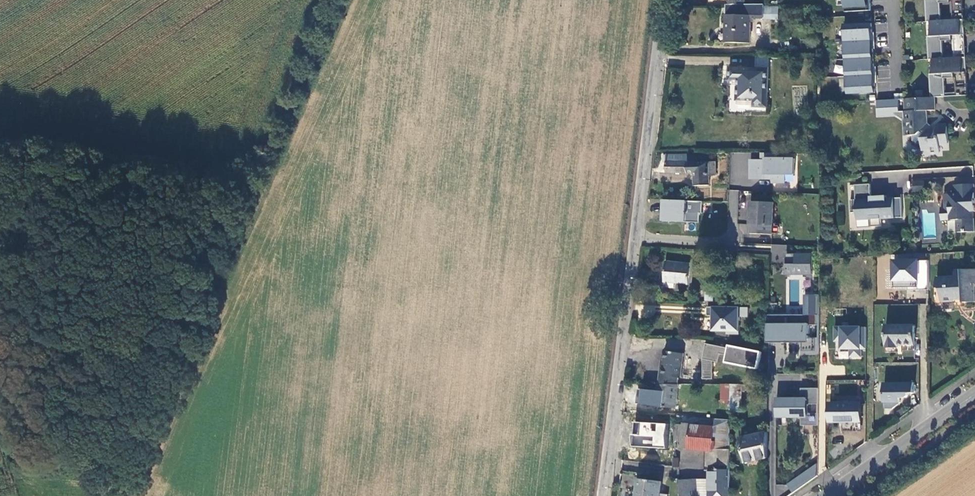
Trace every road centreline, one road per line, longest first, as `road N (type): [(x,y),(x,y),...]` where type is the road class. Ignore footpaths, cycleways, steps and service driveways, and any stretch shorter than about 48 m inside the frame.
road 1 (unclassified): [(664,0),(602,495)]
road 2 (secondary): [(974,392),(825,495)]

